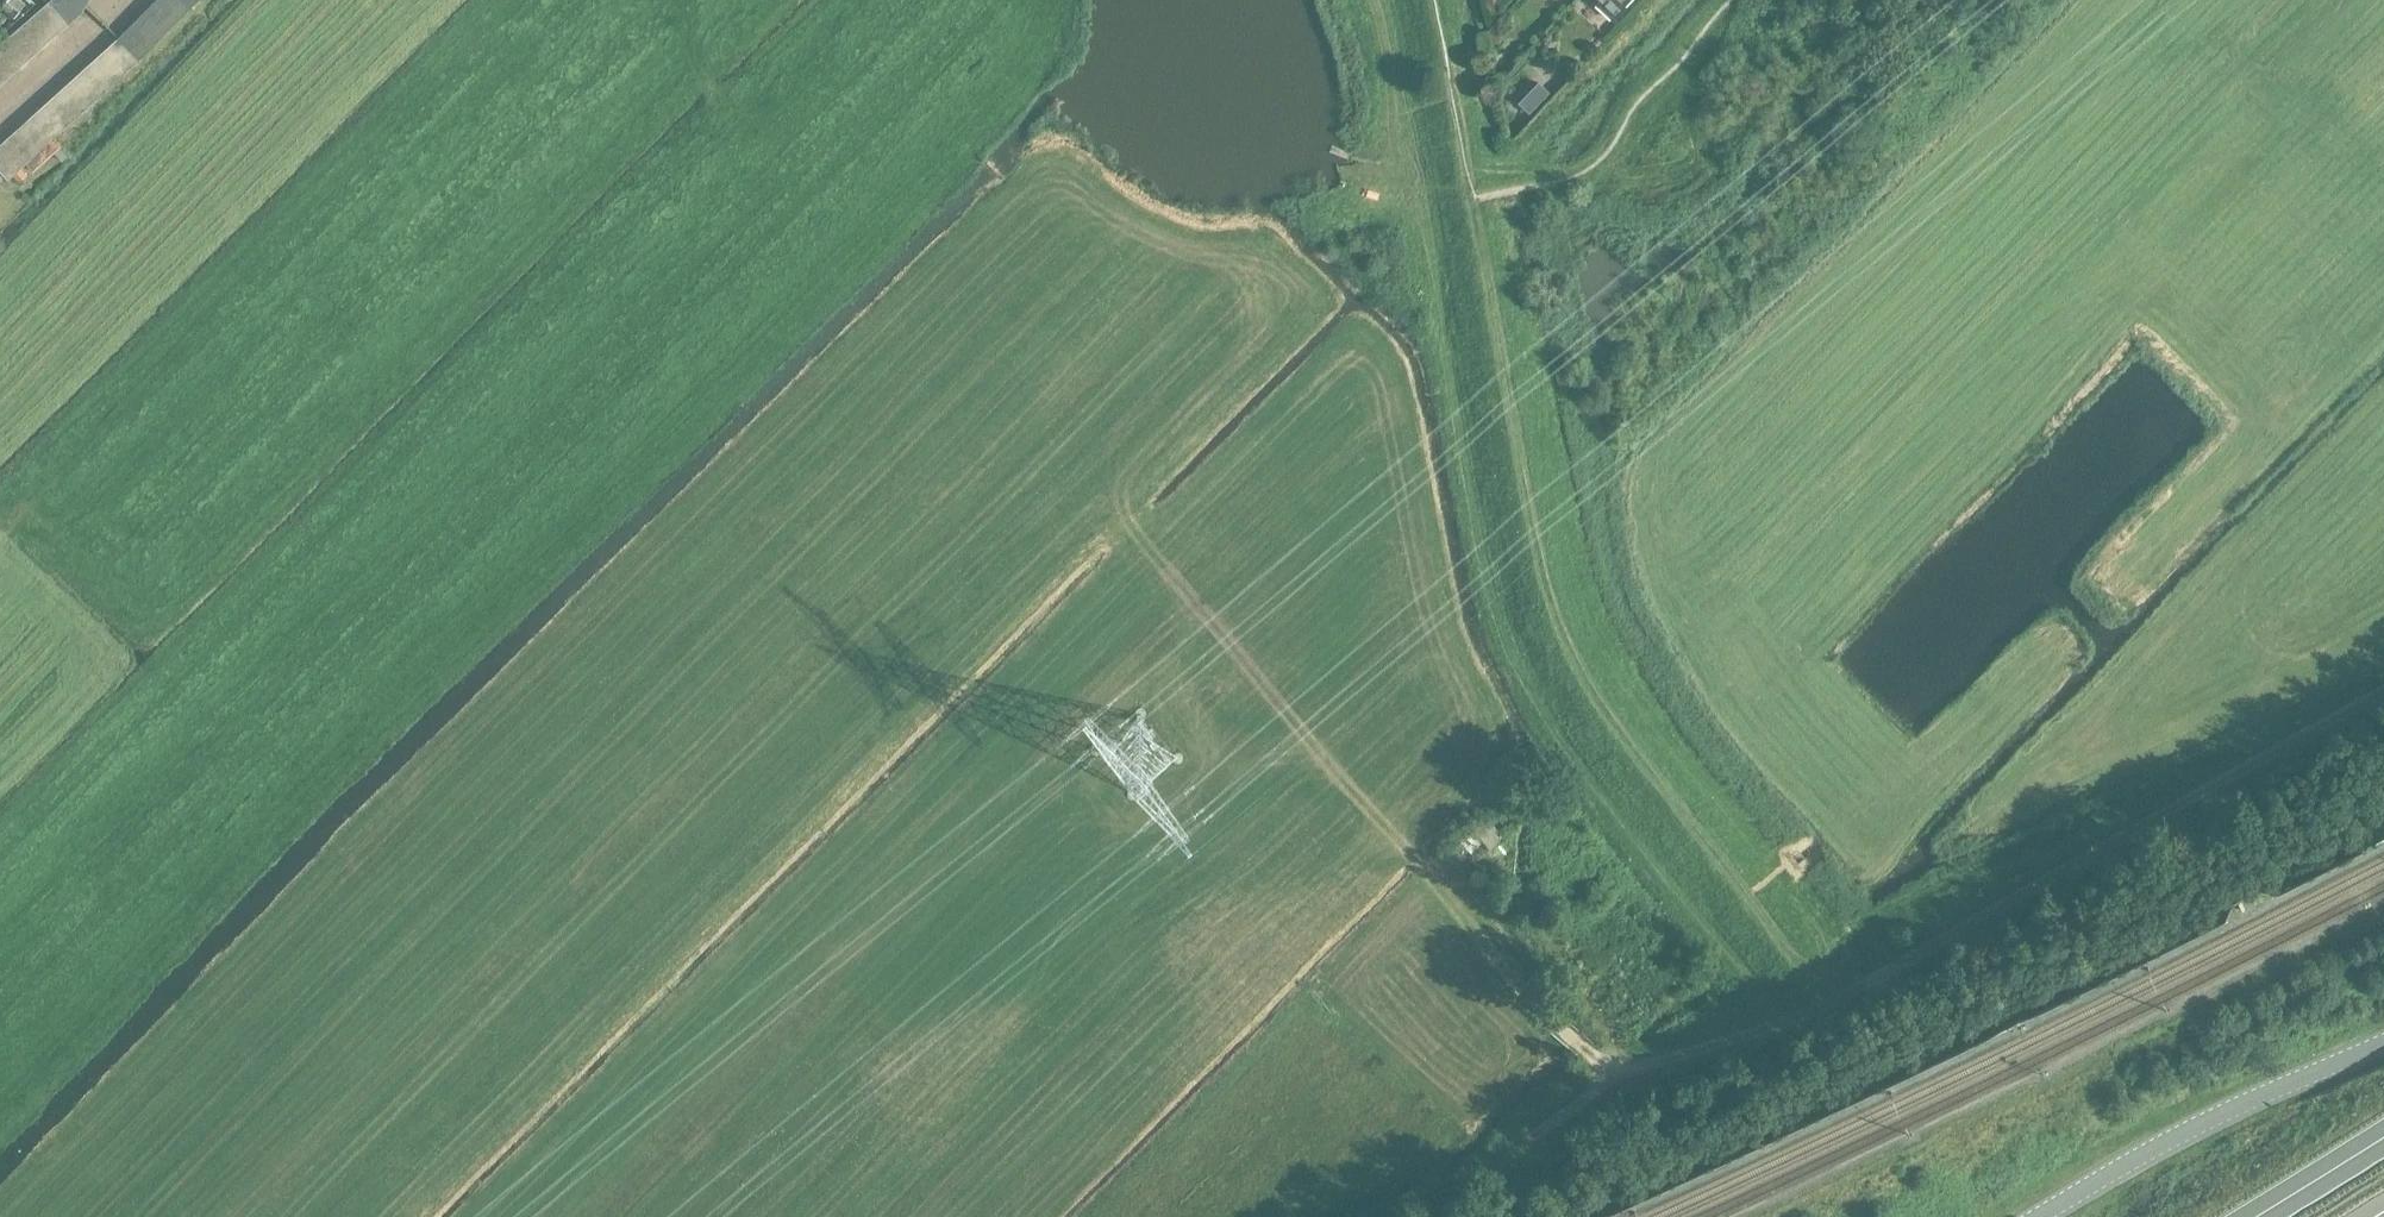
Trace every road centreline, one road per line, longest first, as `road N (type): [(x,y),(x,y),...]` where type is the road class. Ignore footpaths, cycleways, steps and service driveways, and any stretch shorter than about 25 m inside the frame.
road 1 (track): [(1710,941),(1537,711),(1481,567),(1432,277),(1372,0)]
road 2 (track): [(1629,1064),(1784,1022),(1855,990),(2383,692)]
road 3 (tertiary): [(2036,1216),(2211,1117),(2383,1041)]
road 4 (track): [(1392,1216),(1474,1175),(1629,1064)]
road 5 (track): [(1509,873),(1629,1064)]

